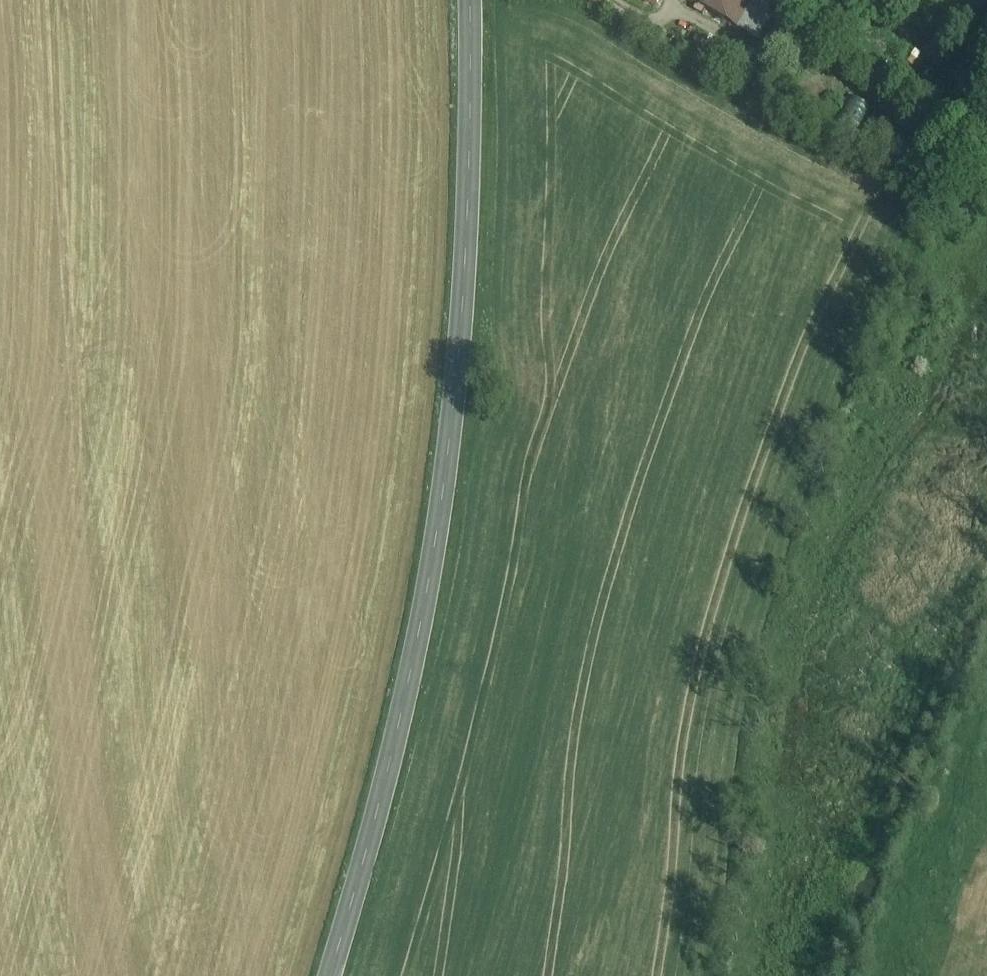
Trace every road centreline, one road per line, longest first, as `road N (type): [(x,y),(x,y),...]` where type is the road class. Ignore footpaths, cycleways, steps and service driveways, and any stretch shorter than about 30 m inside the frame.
road 1 (secondary): [(328,975),(397,745),(433,569),(469,230),(468,0)]

